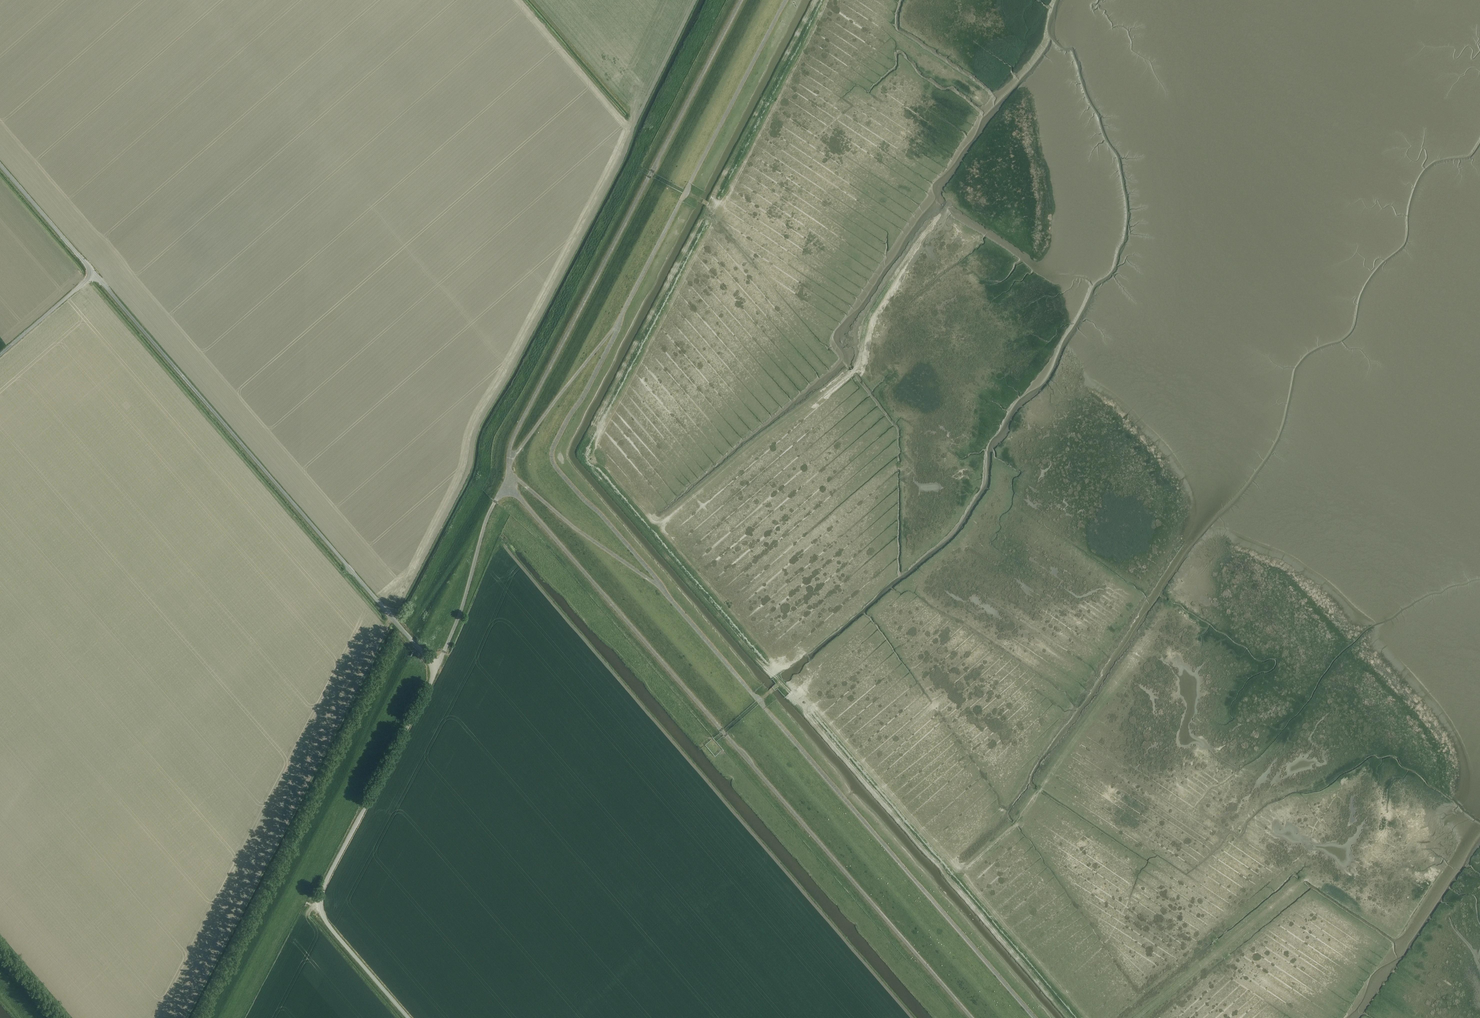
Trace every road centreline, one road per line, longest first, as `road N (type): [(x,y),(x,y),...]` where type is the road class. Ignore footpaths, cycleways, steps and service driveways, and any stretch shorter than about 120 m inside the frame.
road 1 (unclassified): [(411,1017),(323,916),(319,896),(436,669),(96,274)]
road 2 (unclassified): [(96,274),(0,162)]
road 3 (unclassified): [(0,357),(96,274)]

